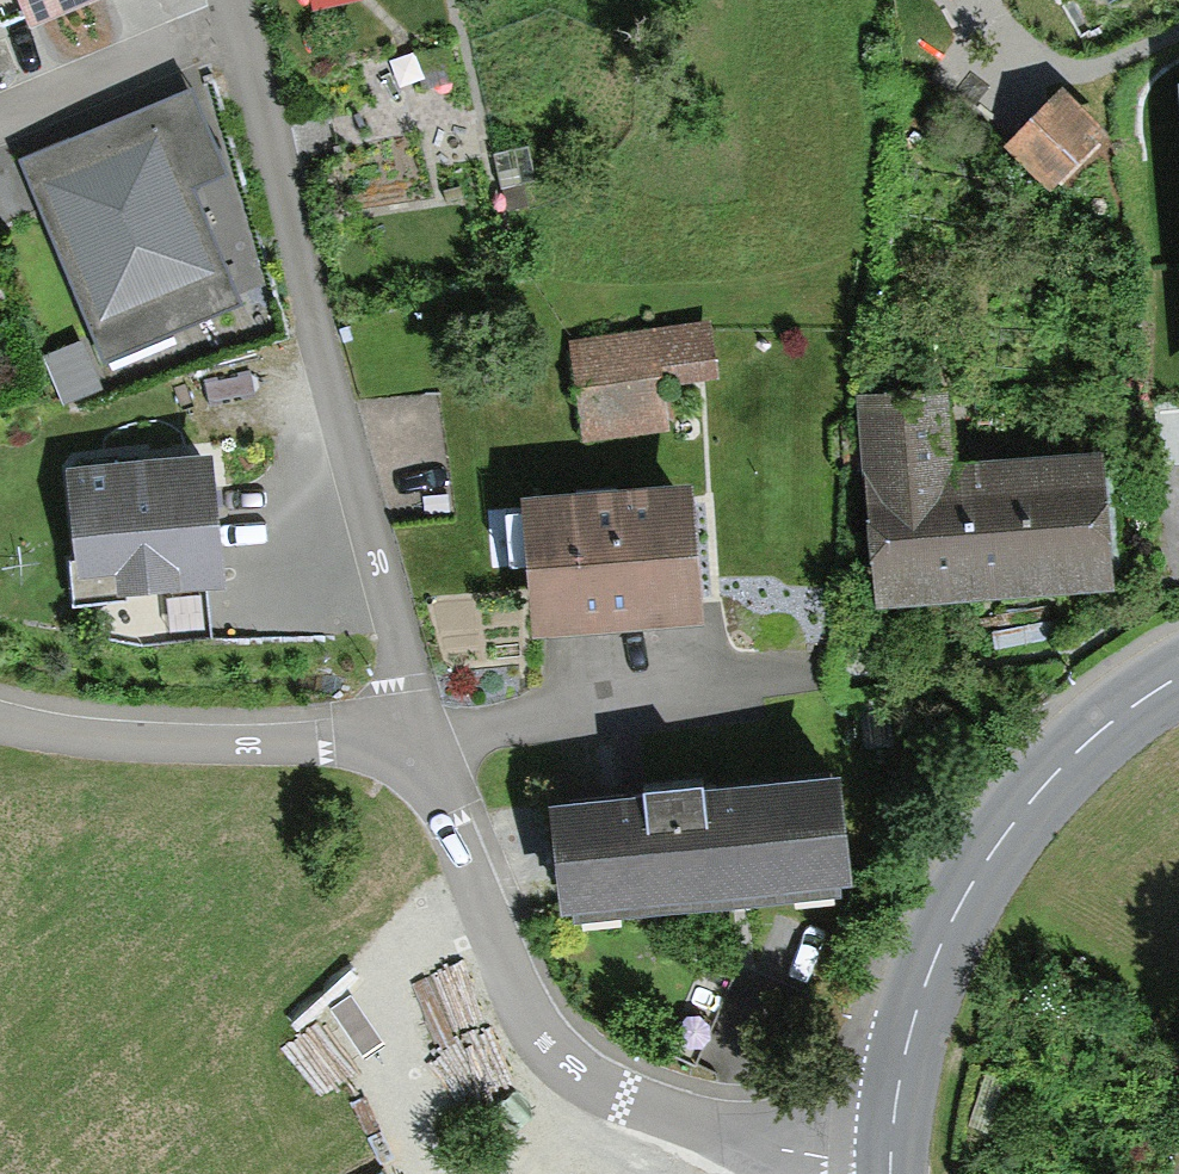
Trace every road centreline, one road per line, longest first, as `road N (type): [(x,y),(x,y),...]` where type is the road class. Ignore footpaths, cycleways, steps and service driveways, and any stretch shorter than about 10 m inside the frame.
road 1 (residential): [(236,10),(419,736)]
road 2 (residential): [(890,1171),(765,1147),(590,1085),(558,1053),(495,940),(419,736)]
road 3 (tertiary): [(1178,677),(1087,742),(1031,800),(964,898),(906,1047),(890,1171)]
road 4 (residential): [(419,736),(168,743),(0,724)]
road 5 (residential): [(0,112),(236,10)]

